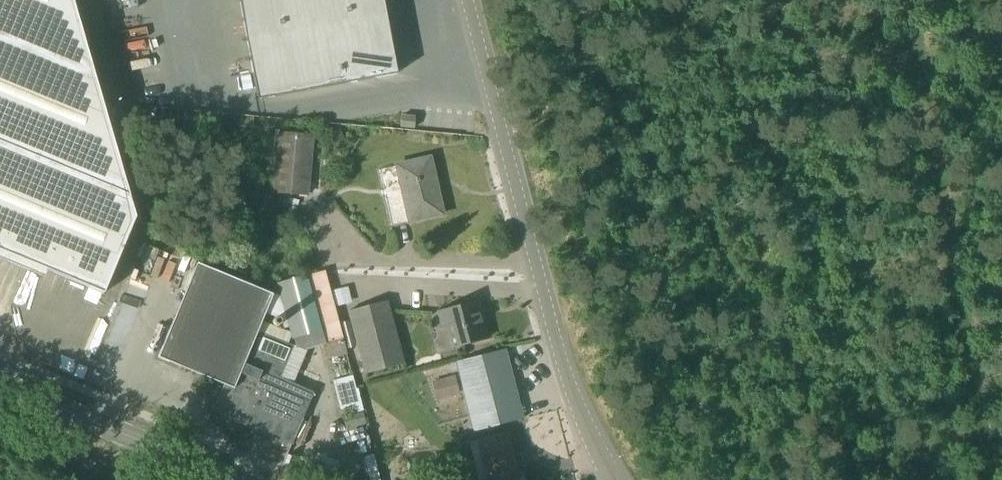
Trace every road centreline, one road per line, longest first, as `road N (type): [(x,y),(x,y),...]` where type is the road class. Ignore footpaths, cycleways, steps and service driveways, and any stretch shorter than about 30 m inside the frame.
road 1 (unclassified): [(613,479),(572,396),(464,0)]
road 2 (track): [(990,479),(915,0)]
road 3 (secondary): [(237,479),(0,382)]

